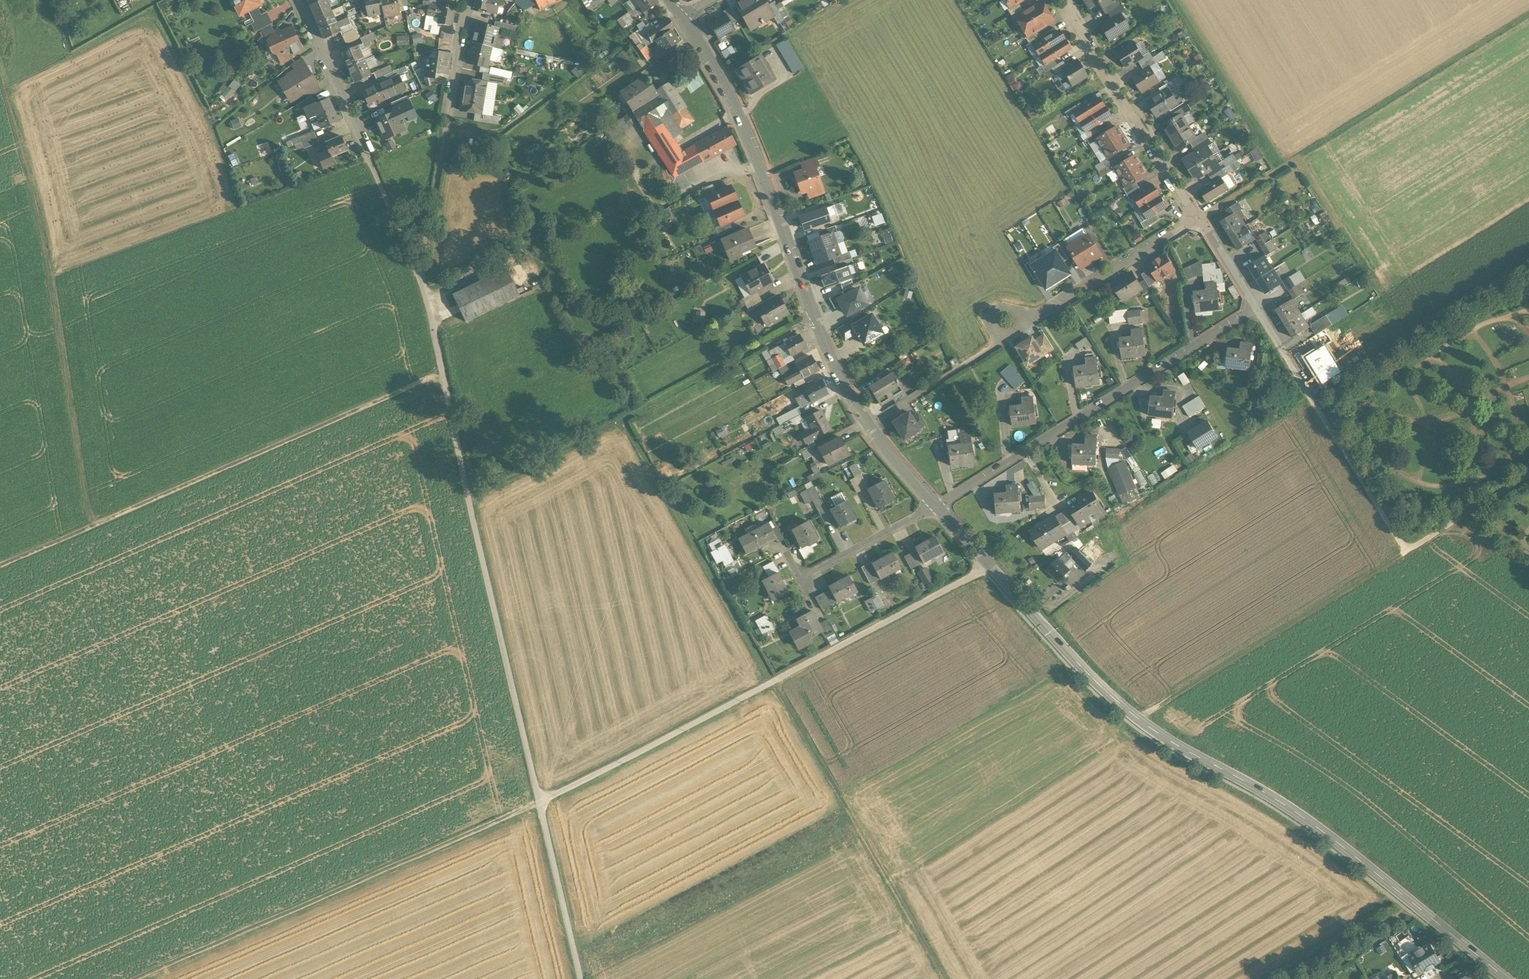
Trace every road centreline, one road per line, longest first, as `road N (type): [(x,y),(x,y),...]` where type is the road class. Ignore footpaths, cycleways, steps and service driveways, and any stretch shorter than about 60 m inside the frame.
road 1 (track): [(138,978),(539,803),(988,567)]
road 2 (track): [(380,190),(419,275),(580,978)]
road 3 (tertiary): [(1504,978),(1292,811),(1137,720),(938,508)]
road 4 (track): [(0,80),(27,173),(91,528)]
road 5 (tertiary): [(866,426),(833,367),(730,100),(682,17)]
road 6 (track): [(469,505),(814,317)]
road 7 (residential): [(1200,220),(866,426)]
road 8 (track): [(1528,16),(1200,220)]
road 9 (track): [(91,528),(442,374)]
road 10 (residential): [(938,508),(1257,309)]
road 11 (track): [(944,978),(774,682)]
road 12 (track): [(1406,553),(1137,720)]
road 13 (track): [(1528,475),(1406,553),(1318,412)]
road 14 (track): [(623,418),(774,682)]
road 15 (residential): [(1200,220),(1063,0)]
road 16 (residential): [(296,0),(369,161)]
road 17 (residential): [(446,129),(469,0)]
road 18 (residential): [(1318,412),(1257,309)]

